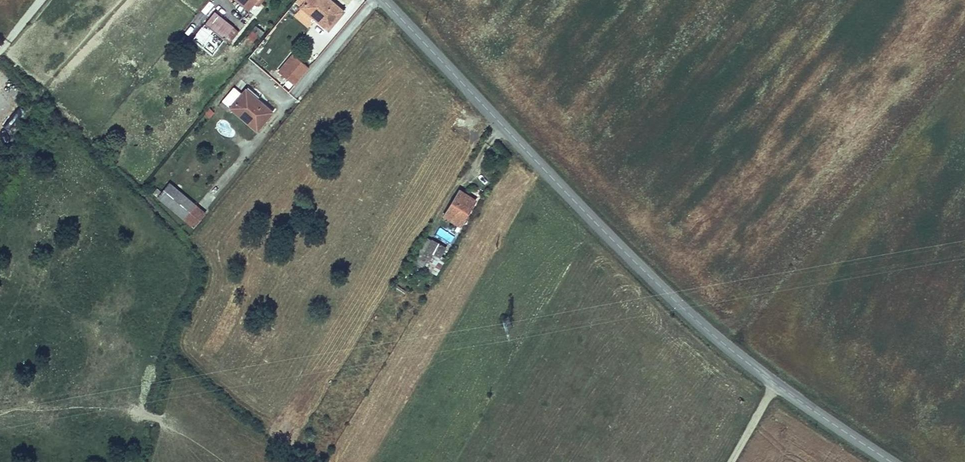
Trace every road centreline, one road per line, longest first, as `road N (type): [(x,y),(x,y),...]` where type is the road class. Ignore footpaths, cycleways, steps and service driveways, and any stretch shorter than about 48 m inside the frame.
road 1 (tertiary): [(382,0),(657,284),(776,384),(892,461)]

